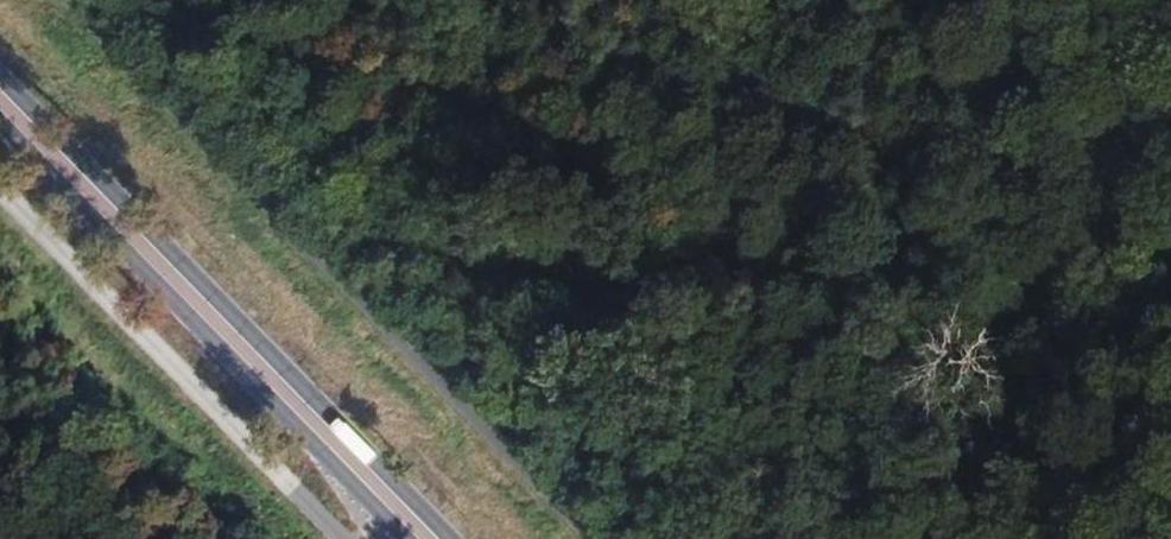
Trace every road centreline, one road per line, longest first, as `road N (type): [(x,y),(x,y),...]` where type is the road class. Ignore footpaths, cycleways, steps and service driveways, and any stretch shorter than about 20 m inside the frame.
road 1 (primary): [(450,538),(0,79)]
road 2 (primary): [(0,126),(403,538)]

